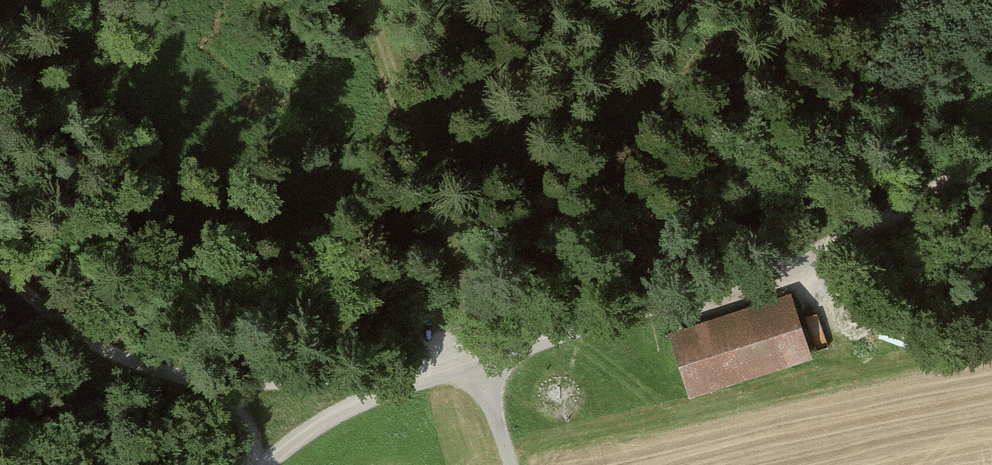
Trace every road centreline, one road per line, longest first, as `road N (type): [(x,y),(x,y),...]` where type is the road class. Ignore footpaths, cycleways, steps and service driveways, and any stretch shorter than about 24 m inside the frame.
road 1 (track): [(266,464),(302,433),(401,382),(892,214),(991,143)]
road 2 (track): [(510,464),(464,326),(454,240),(366,0)]
road 3 (track): [(250,464),(241,408),(226,396),(105,351),(0,269)]
road 4 (track): [(200,385),(401,382)]

